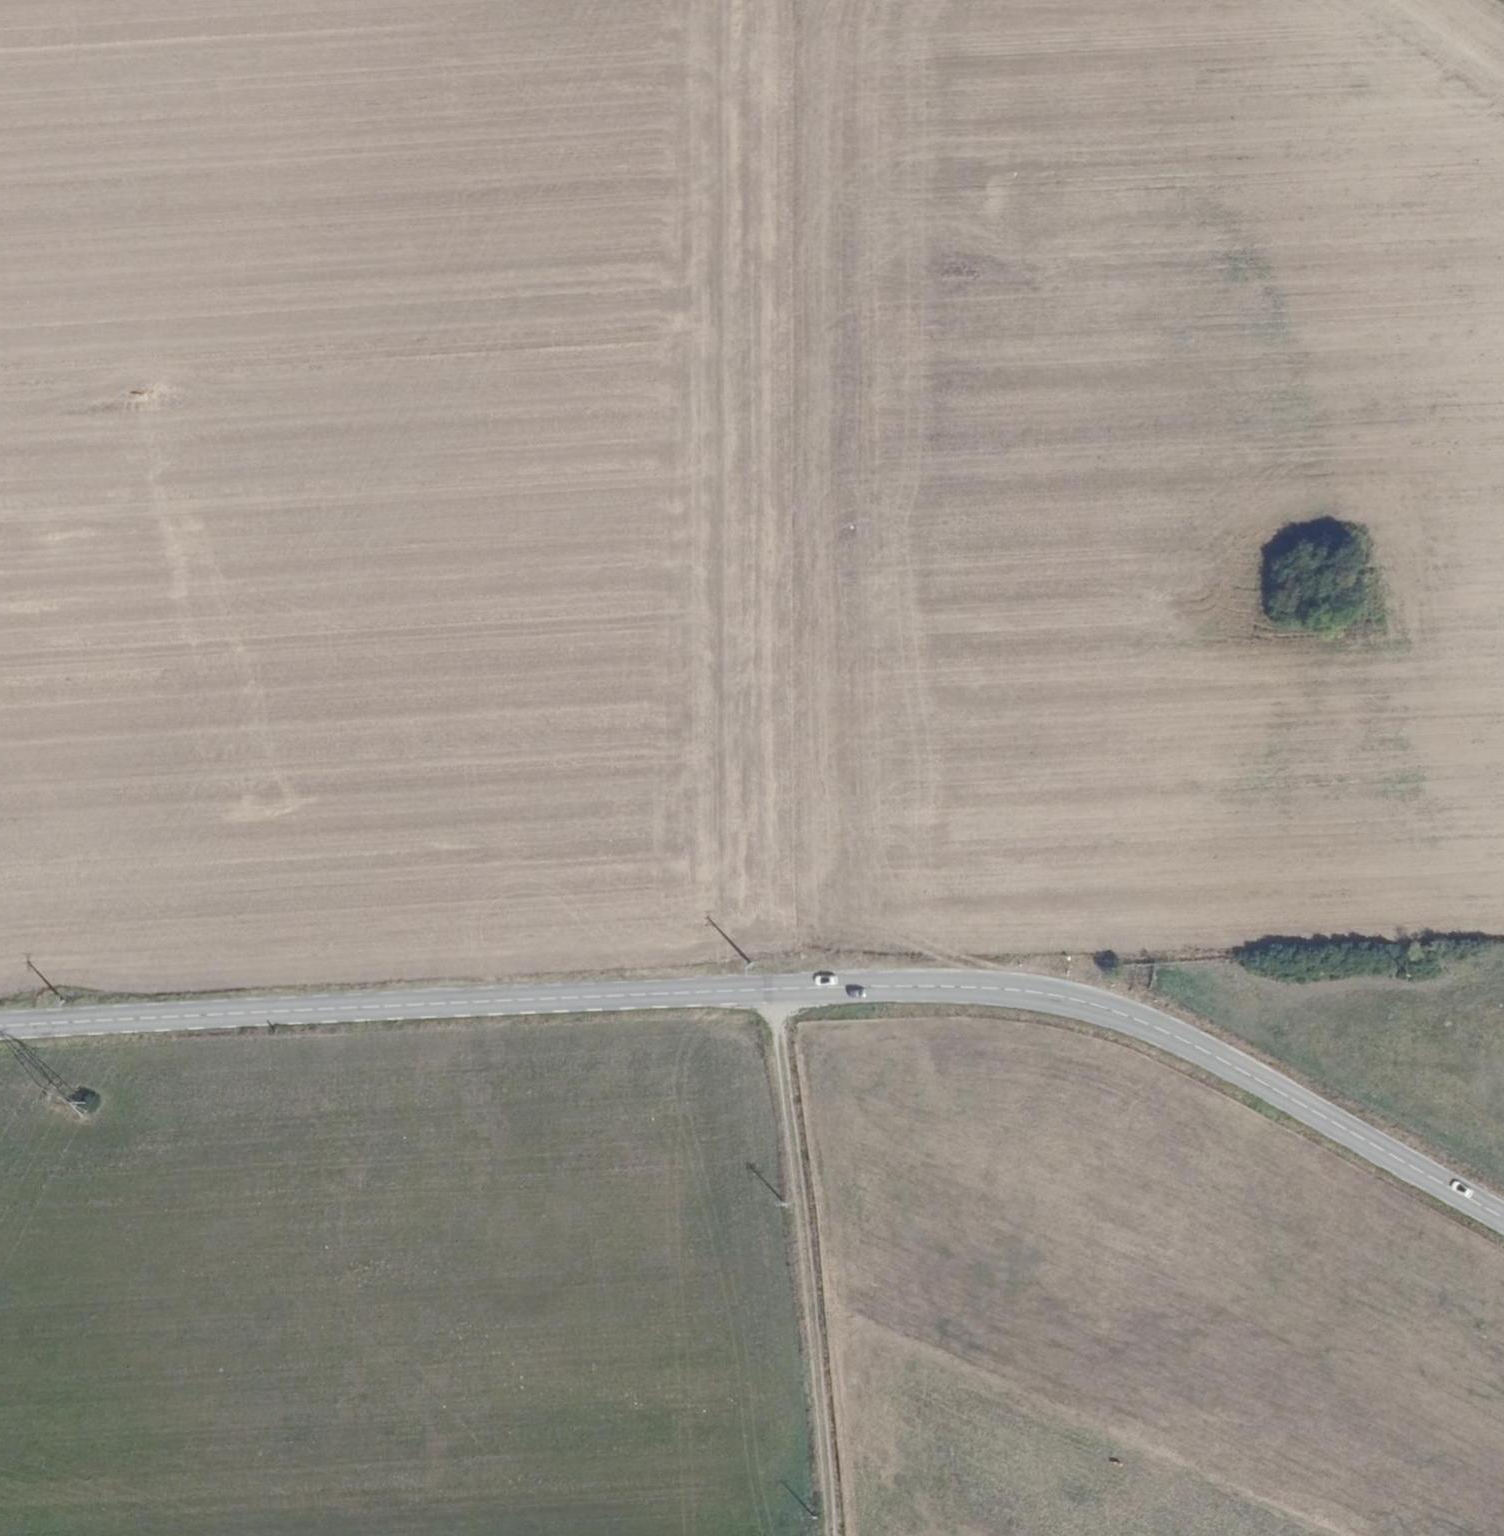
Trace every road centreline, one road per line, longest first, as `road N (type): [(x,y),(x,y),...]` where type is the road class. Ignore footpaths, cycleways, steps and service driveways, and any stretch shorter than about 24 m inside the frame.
road 1 (secondary): [(1503,1218),(1194,1044),(1051,998),(965,989),(772,992),(0,1026)]
road 2 (track): [(823,1535),(803,1218),(772,992)]

